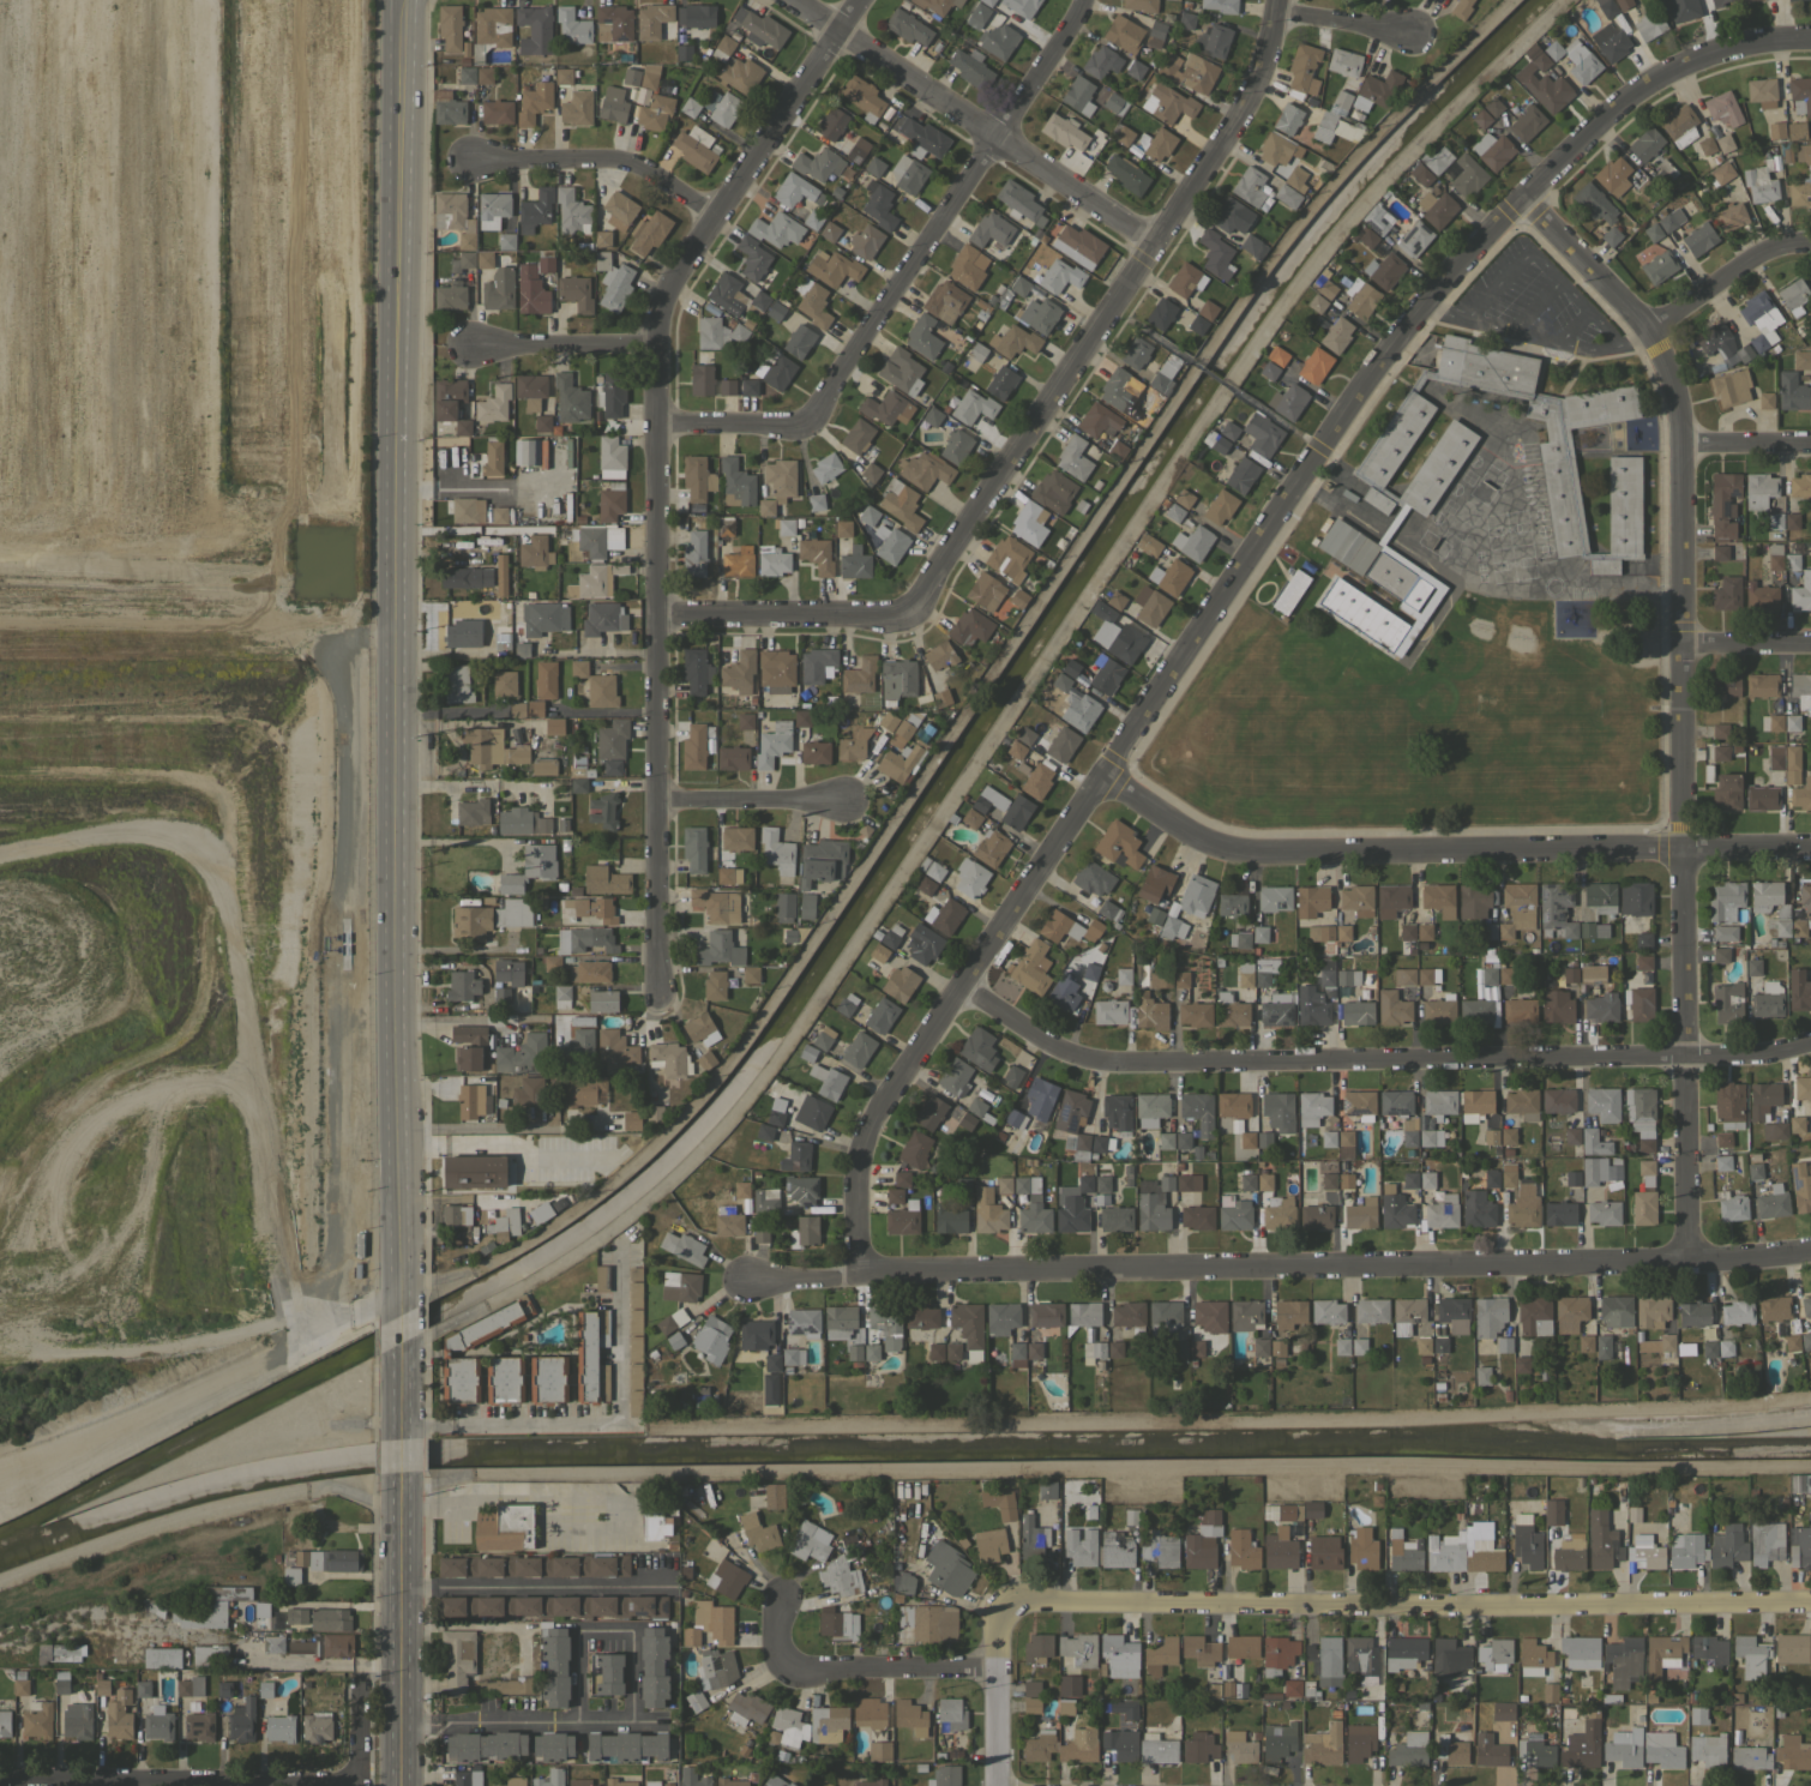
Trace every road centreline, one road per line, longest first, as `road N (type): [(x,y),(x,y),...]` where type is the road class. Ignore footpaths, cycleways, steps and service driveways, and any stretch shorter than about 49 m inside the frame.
road 1 (tertiary): [(395,1309),(403,0)]
road 2 (residential): [(855,1274),(855,1159),(879,1102),(1105,782),(1407,327),(1520,198)]
road 3 (residential): [(746,1279),(1686,1258),(1810,1246)]
road 4 (residential): [(662,994),(661,341),(670,296),(867,0)]
road 5 (residential): [(663,612),(903,614),(932,588),(1258,92),(1277,0)]
road 6 (residential): [(967,973),(1054,1044),(1102,1062),(1751,1056),(1810,1043)]
road 7 (residential): [(1686,1258),(1677,435)]
road 8 (residential): [(1004,1604),(1810,1602)]
road 9 (residential): [(1105,782),(1173,828),(1233,850),(1810,846)]
road 10 (residential): [(664,421),(807,423),(1004,140),(1089,0)]
road 11 (residential): [(782,0),(1004,140),(1156,252)]
road 12 (residential): [(0,1783),(356,1785)]
road 13 (residential): [(1520,198),(1625,101),(1673,68),(1745,43),(1810,43)]
road 14 (tertiary): [(401,1785),(397,1484)]
road 15 (residential): [(1677,435),(1668,374),(1520,198)]
road 16 (residential): [(776,1599),(776,1654),(793,1676),(997,1670)]
road 17 (residential): [(464,160),(633,163),(720,218)]
road 18 (residential): [(1639,337),(1765,243),(1810,243)]
road 19 (residential): [(471,344),(661,341)]
road 20 (residential): [(660,800),(848,802)]
road 21 (residential): [(997,1785),(997,1620),(1004,1604)]
road 22 (residential): [(1276,10),(1413,30)]
road 23 (residential): [(1677,435),(1810,437)]
road 24 (residential): [(1681,642),(1810,642)]

